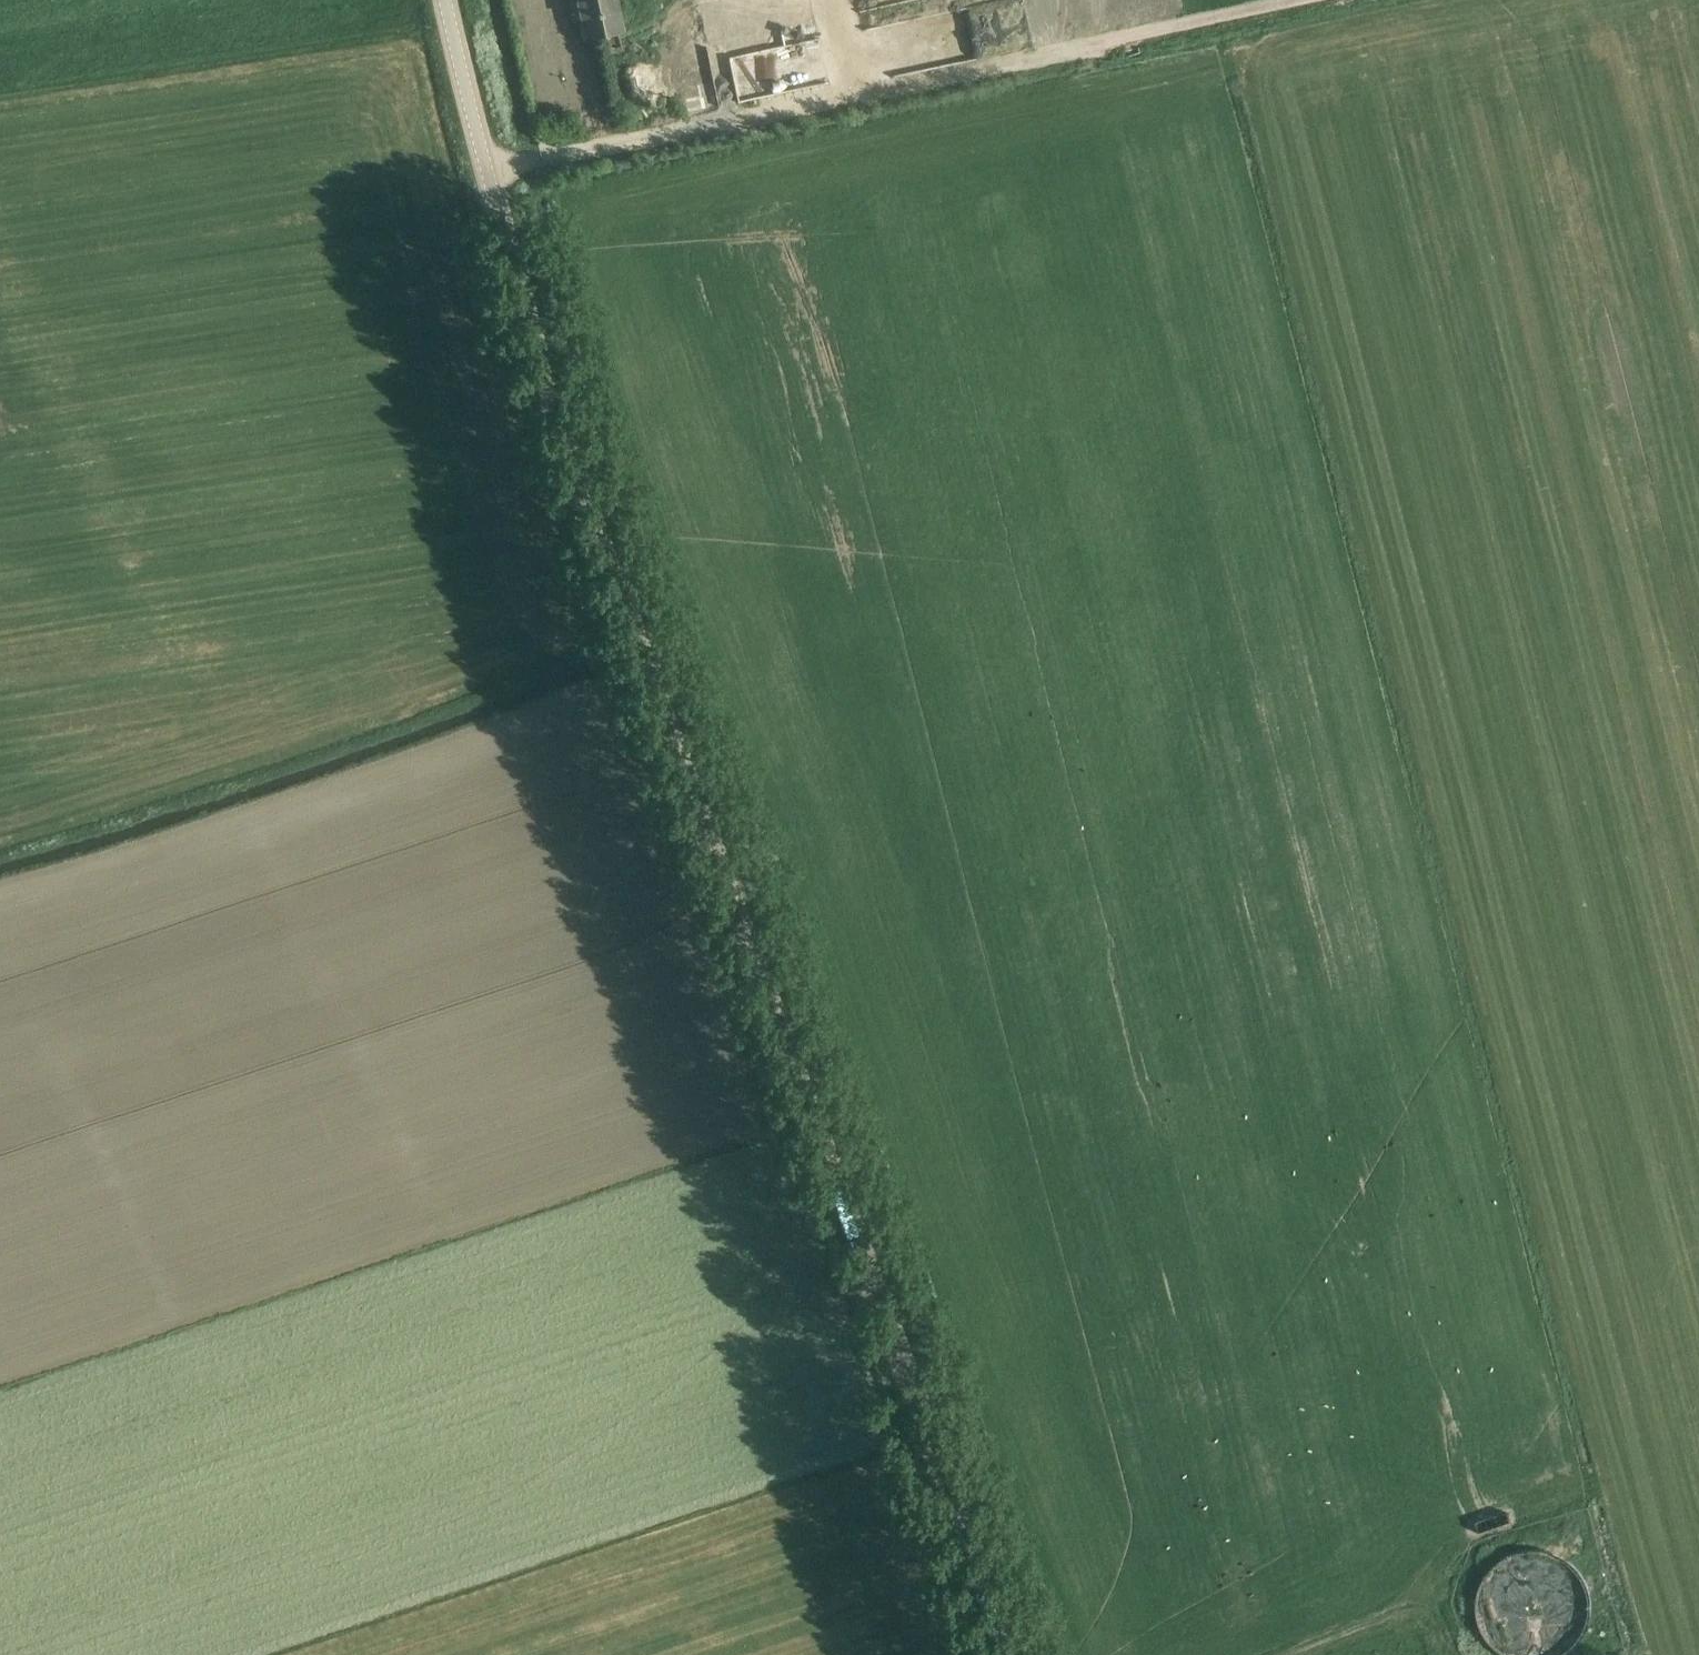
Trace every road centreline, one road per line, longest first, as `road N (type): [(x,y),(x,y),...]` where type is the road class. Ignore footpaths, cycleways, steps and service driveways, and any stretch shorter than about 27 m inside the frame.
road 1 (tertiary): [(1010,1654),(581,487),(512,265),(445,0)]
road 2 (track): [(486,165),(1264,0)]

